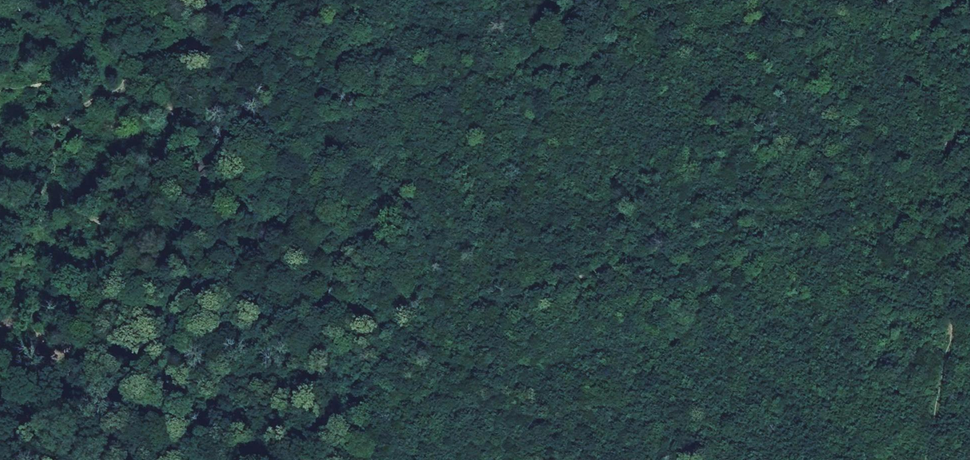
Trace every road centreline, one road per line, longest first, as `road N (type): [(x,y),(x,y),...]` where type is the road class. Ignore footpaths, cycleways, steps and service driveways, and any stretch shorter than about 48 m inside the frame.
road 1 (track): [(920,459),(948,298),(819,253),(709,240),(467,316),(548,57),(548,0)]
road 2 (track): [(248,0),(249,251),(242,342)]
road 3 (track): [(412,459),(467,316)]
road 4 (track): [(127,0),(128,64),(104,98),(83,108)]

